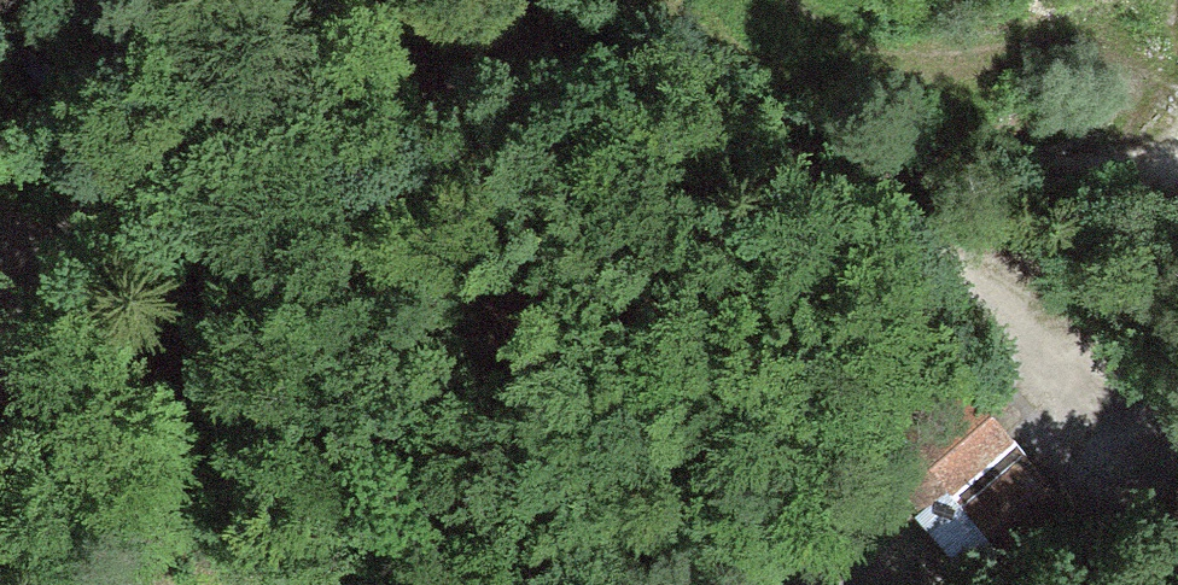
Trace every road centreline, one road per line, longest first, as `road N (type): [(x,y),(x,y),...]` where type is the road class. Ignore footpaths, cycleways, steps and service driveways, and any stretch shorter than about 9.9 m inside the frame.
road 1 (track): [(548,45),(373,102),(277,167),(226,268),(150,584)]
road 2 (track): [(731,149),(922,256),(1107,434)]
road 3 (track): [(759,0),(817,17),(979,186)]

